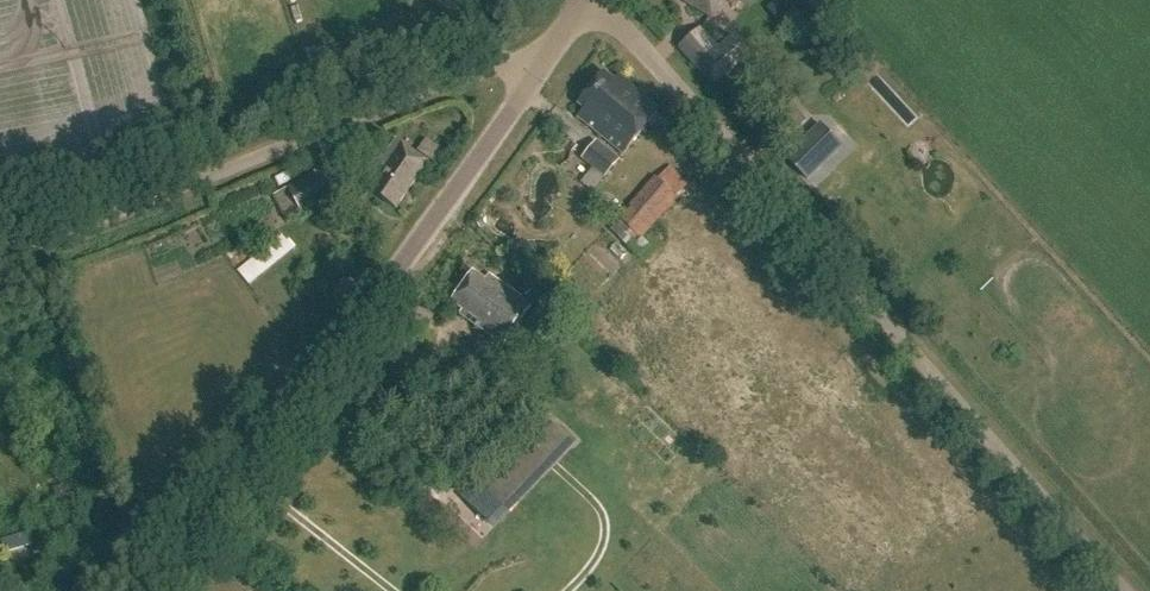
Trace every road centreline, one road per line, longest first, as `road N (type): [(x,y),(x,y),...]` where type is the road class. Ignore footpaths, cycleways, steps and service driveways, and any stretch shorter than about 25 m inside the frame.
road 1 (unclassified): [(593,0),(1126,590)]
road 2 (tertiary): [(160,590),(536,70)]
road 3 (unclassified): [(0,252),(500,63),(536,70)]

